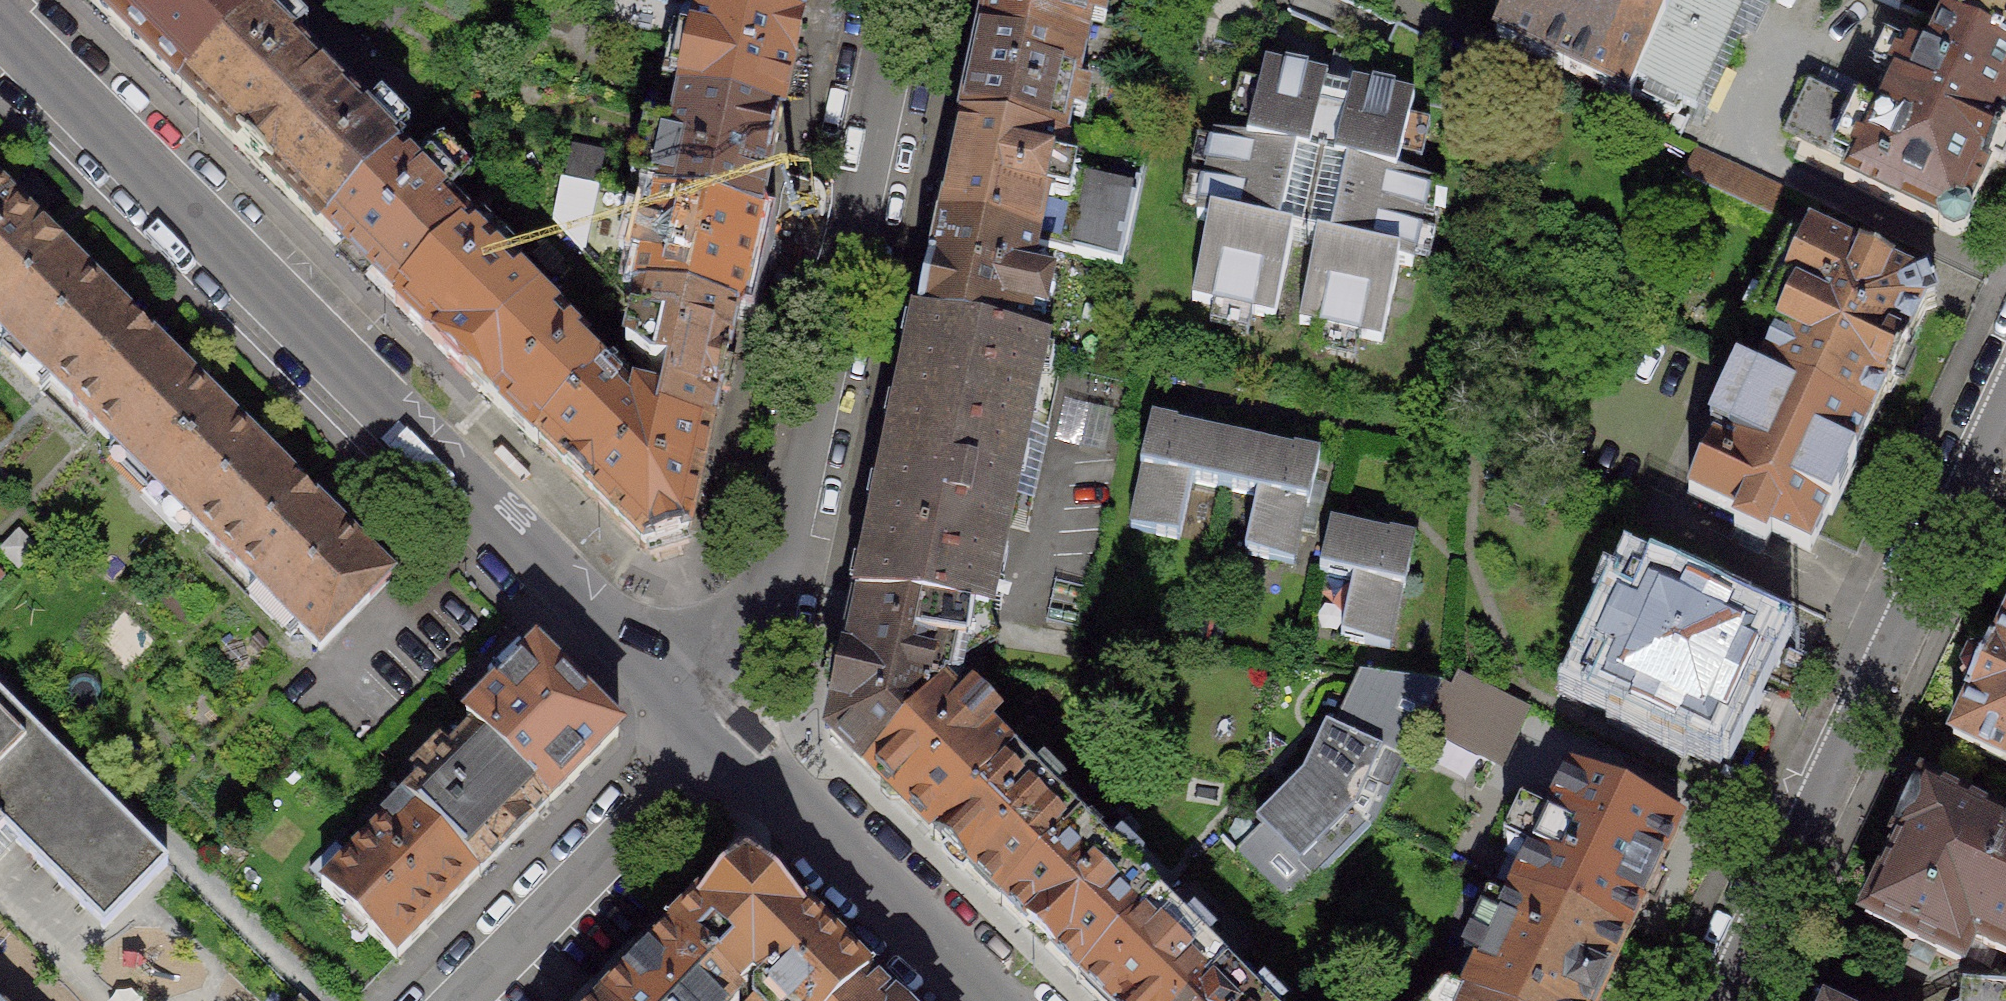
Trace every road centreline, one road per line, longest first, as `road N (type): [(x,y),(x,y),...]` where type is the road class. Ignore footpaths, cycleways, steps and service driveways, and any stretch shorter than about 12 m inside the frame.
road 1 (residential): [(0,25),(728,746)]
road 2 (residential): [(896,0),(728,746)]
road 3 (residential): [(2005,389),(1712,1000)]
road 4 (residential): [(728,746),(466,1000)]
road 5 (residential): [(728,746),(989,1000)]

